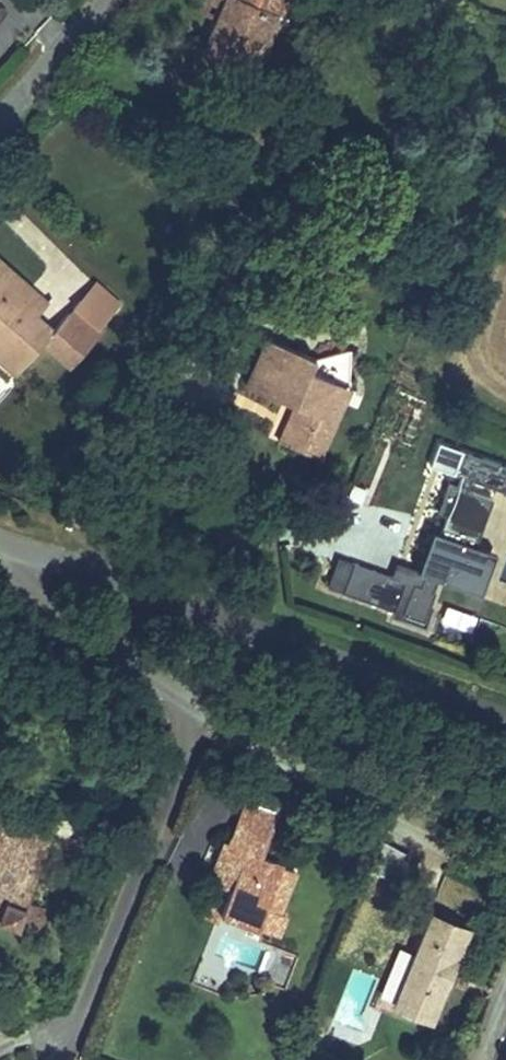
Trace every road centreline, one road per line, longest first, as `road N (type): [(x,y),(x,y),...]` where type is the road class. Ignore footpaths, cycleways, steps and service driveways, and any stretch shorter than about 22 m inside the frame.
road 1 (residential): [(505,710),(266,622),(0,541)]
road 2 (residential): [(106,0),(0,119)]

